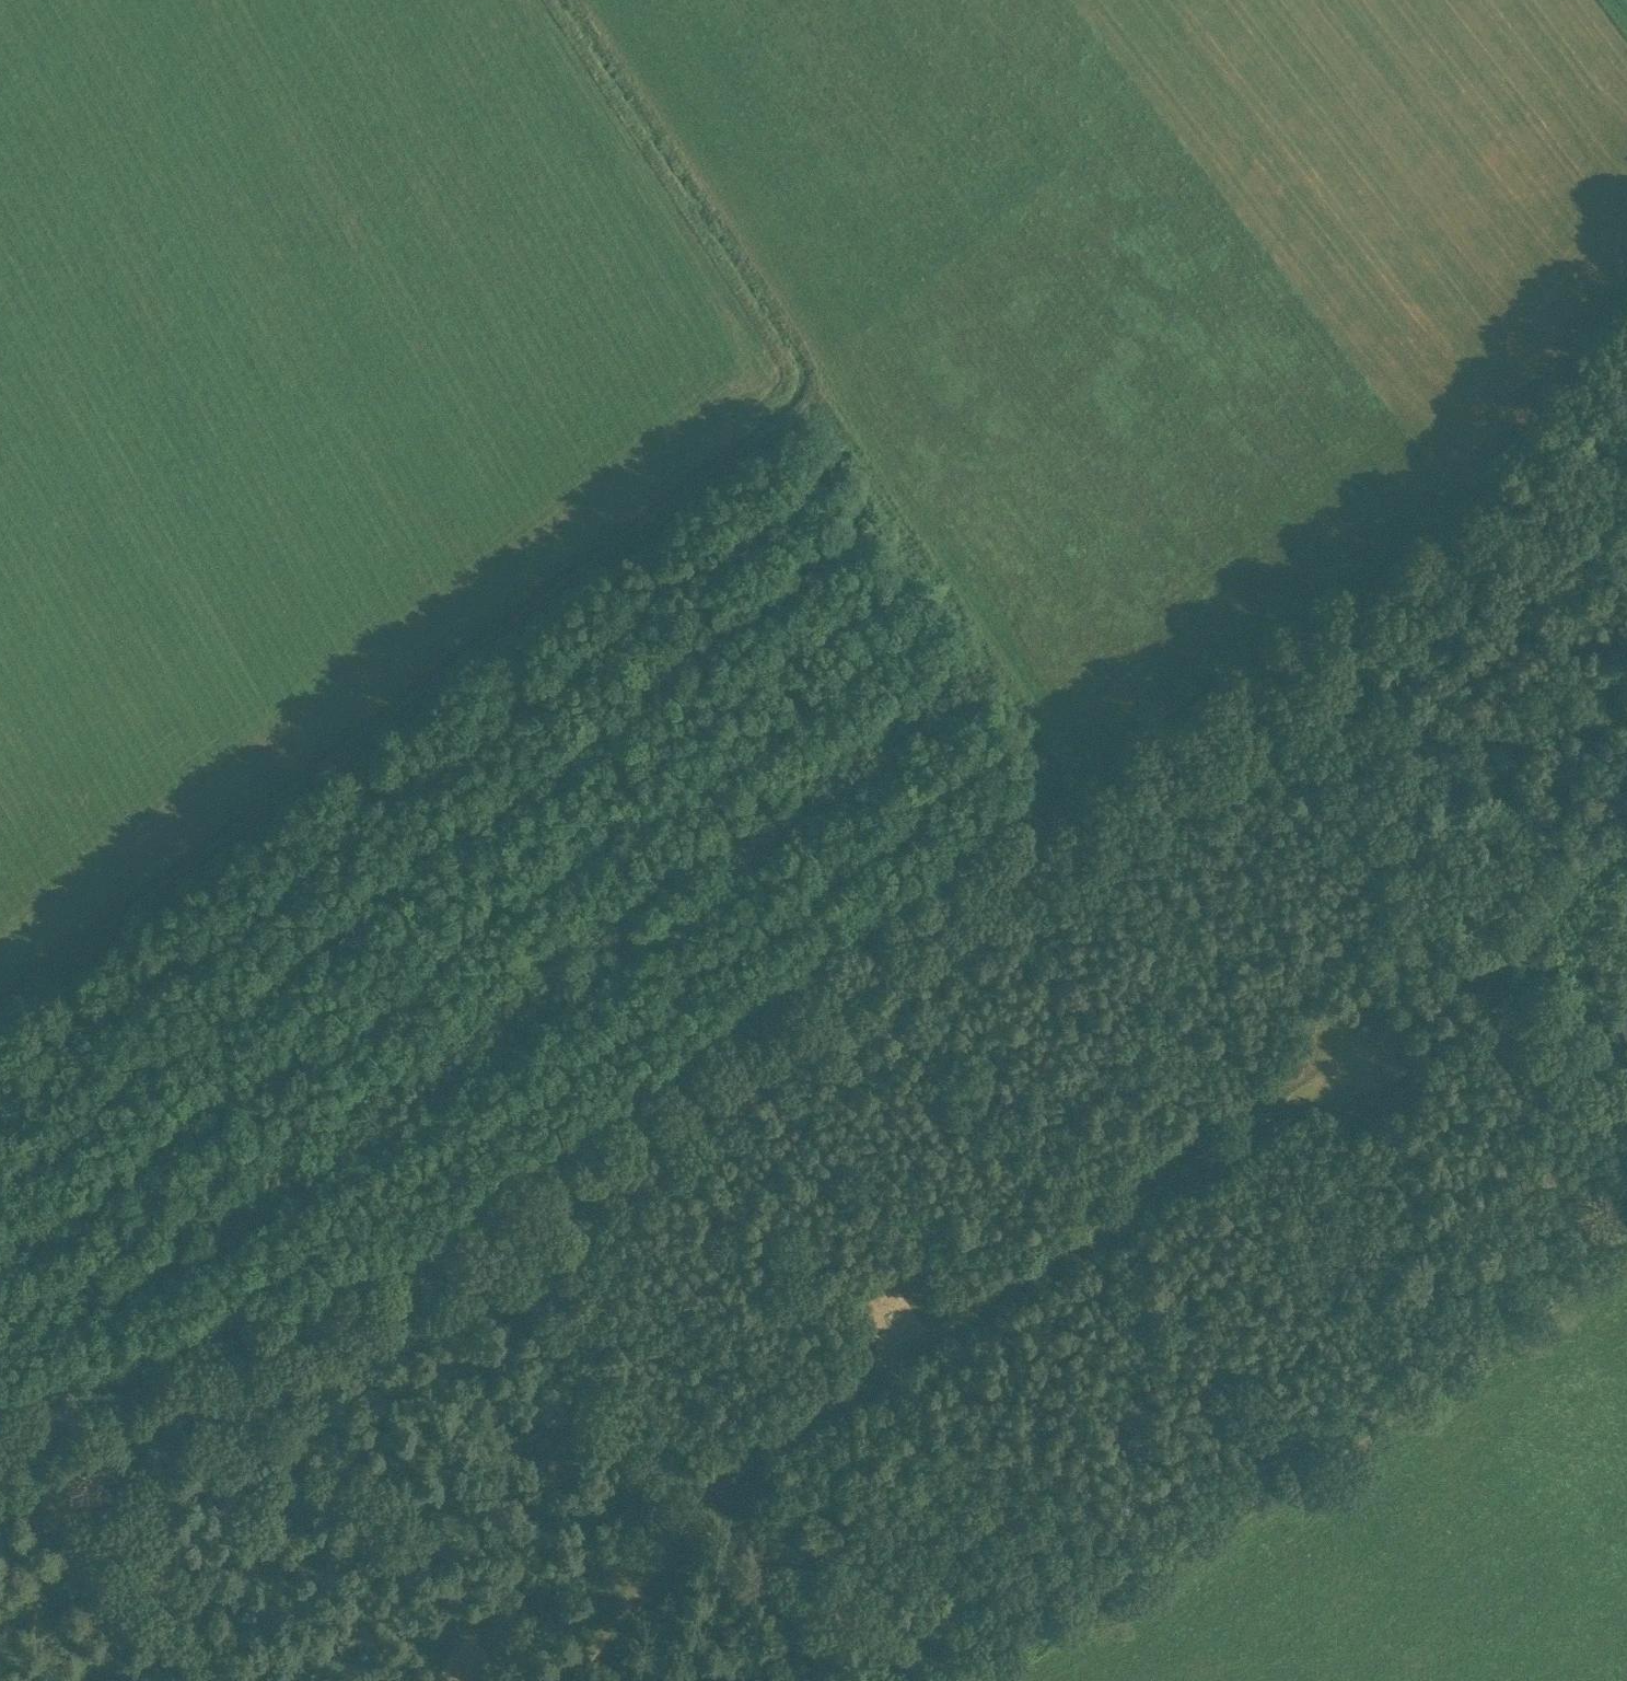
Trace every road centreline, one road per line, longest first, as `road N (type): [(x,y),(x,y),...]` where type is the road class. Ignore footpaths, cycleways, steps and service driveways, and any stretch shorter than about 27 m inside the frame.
road 1 (track): [(0,1450),(484,1273),(557,1227),(1152,760),(1248,697)]
road 2 (track): [(574,1680),(709,1490),(1379,1058)]
road 3 (track): [(484,1273),(632,1449),(709,1490),(780,1545),(928,1680)]
road 4 (track): [(1626,1130),(1248,697)]
road 5 (track): [(1248,697),(1513,470),(1626,331)]
road 6 (track): [(28,1441),(232,1680)]

